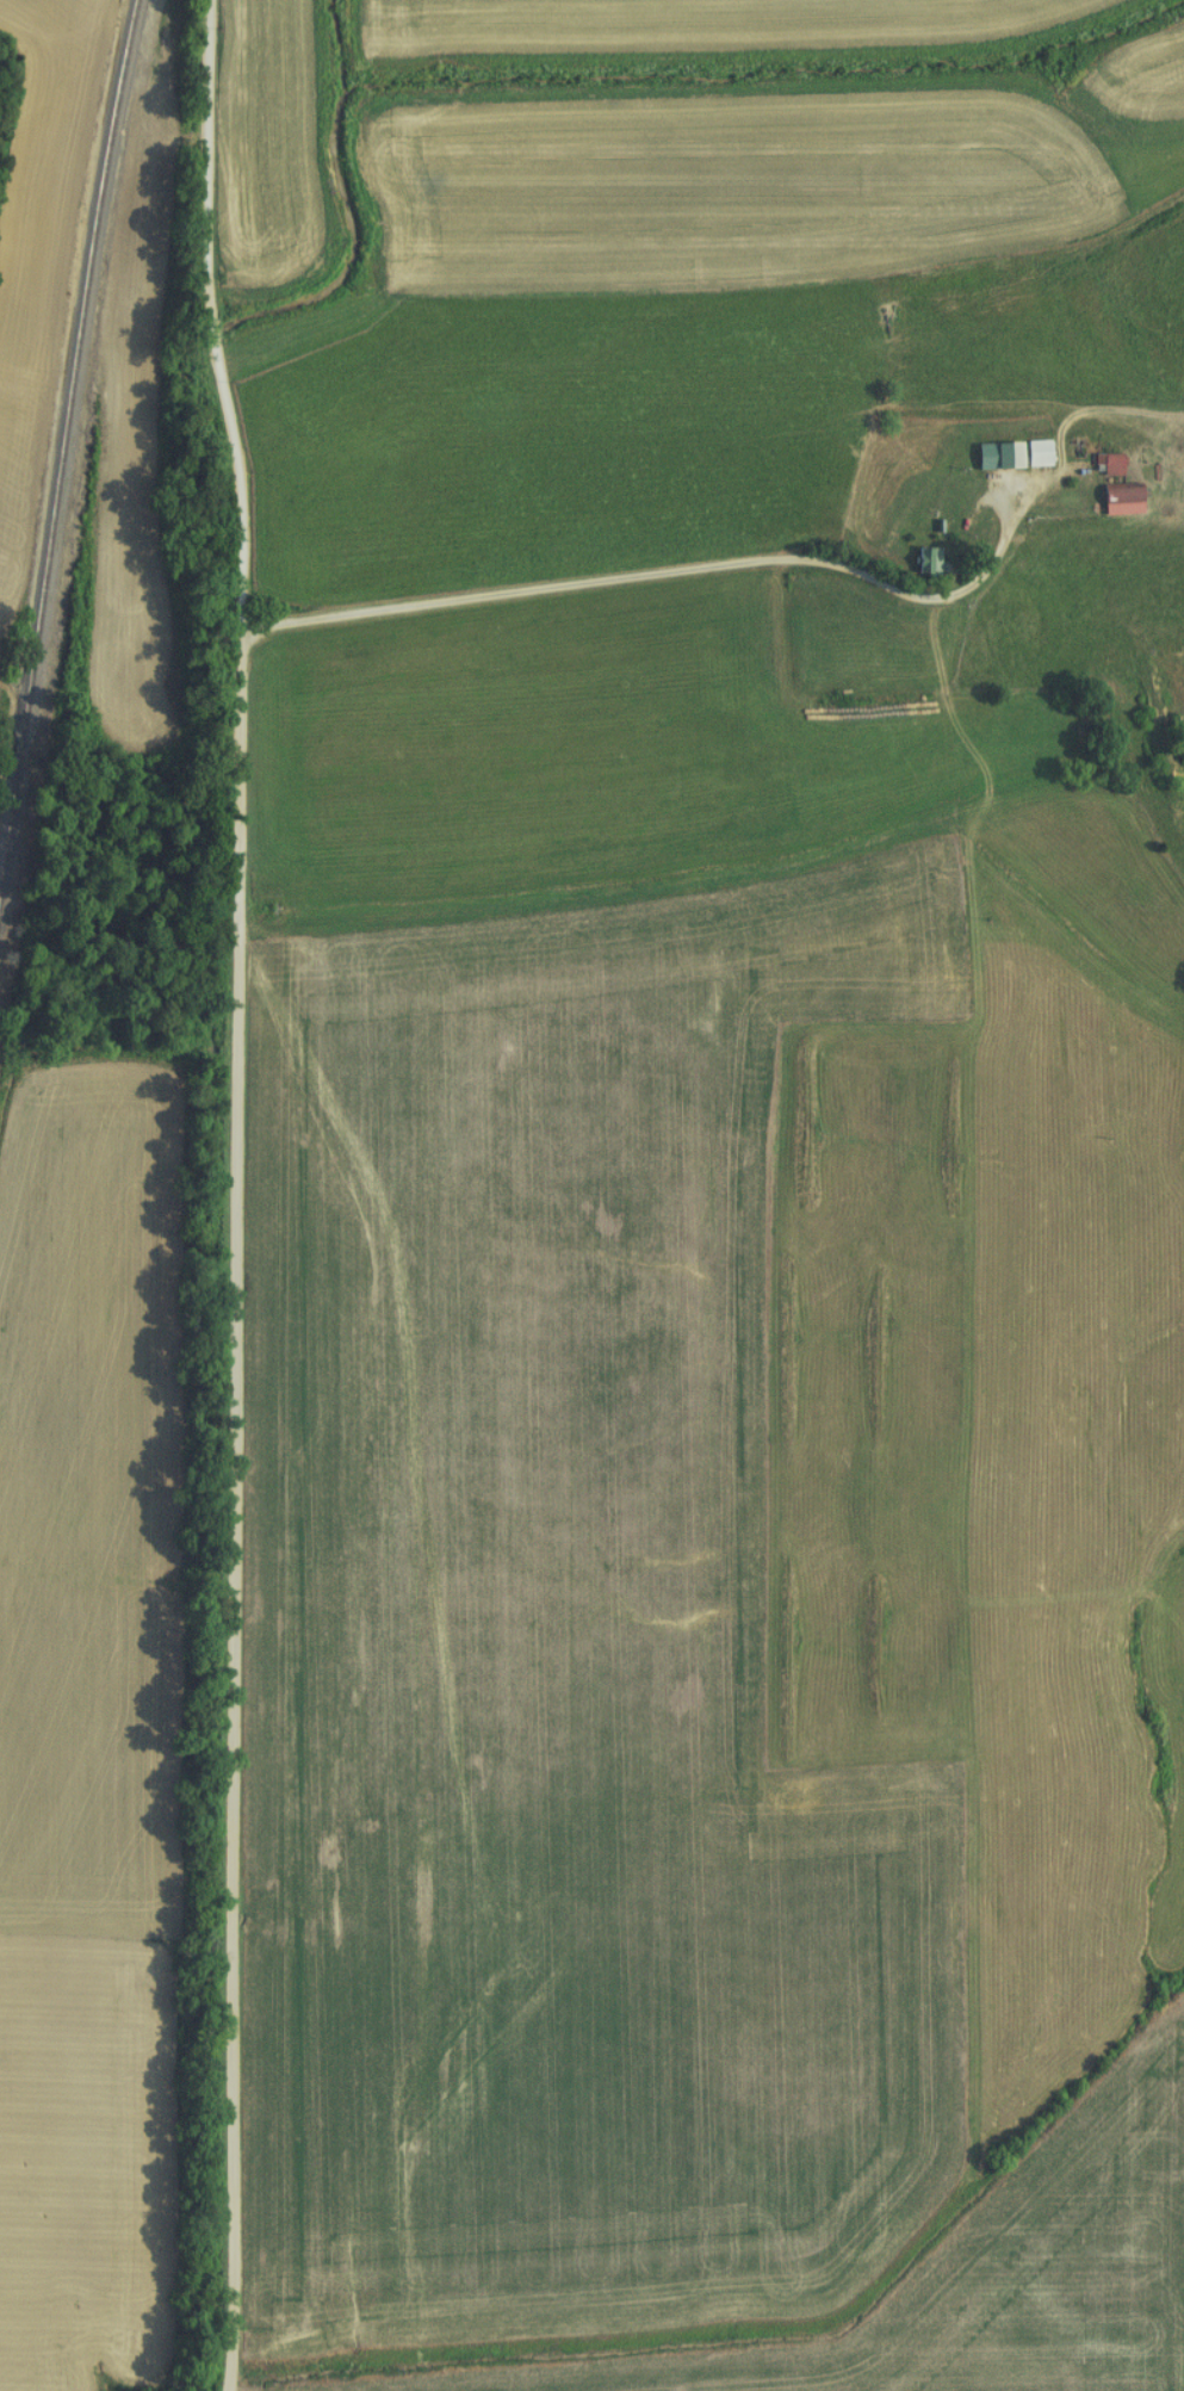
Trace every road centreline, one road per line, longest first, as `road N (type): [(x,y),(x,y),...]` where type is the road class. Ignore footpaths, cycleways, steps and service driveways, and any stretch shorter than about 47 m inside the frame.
road 1 (residential): [(229,2390),(244,574),(243,497),(207,255),(211,0)]

